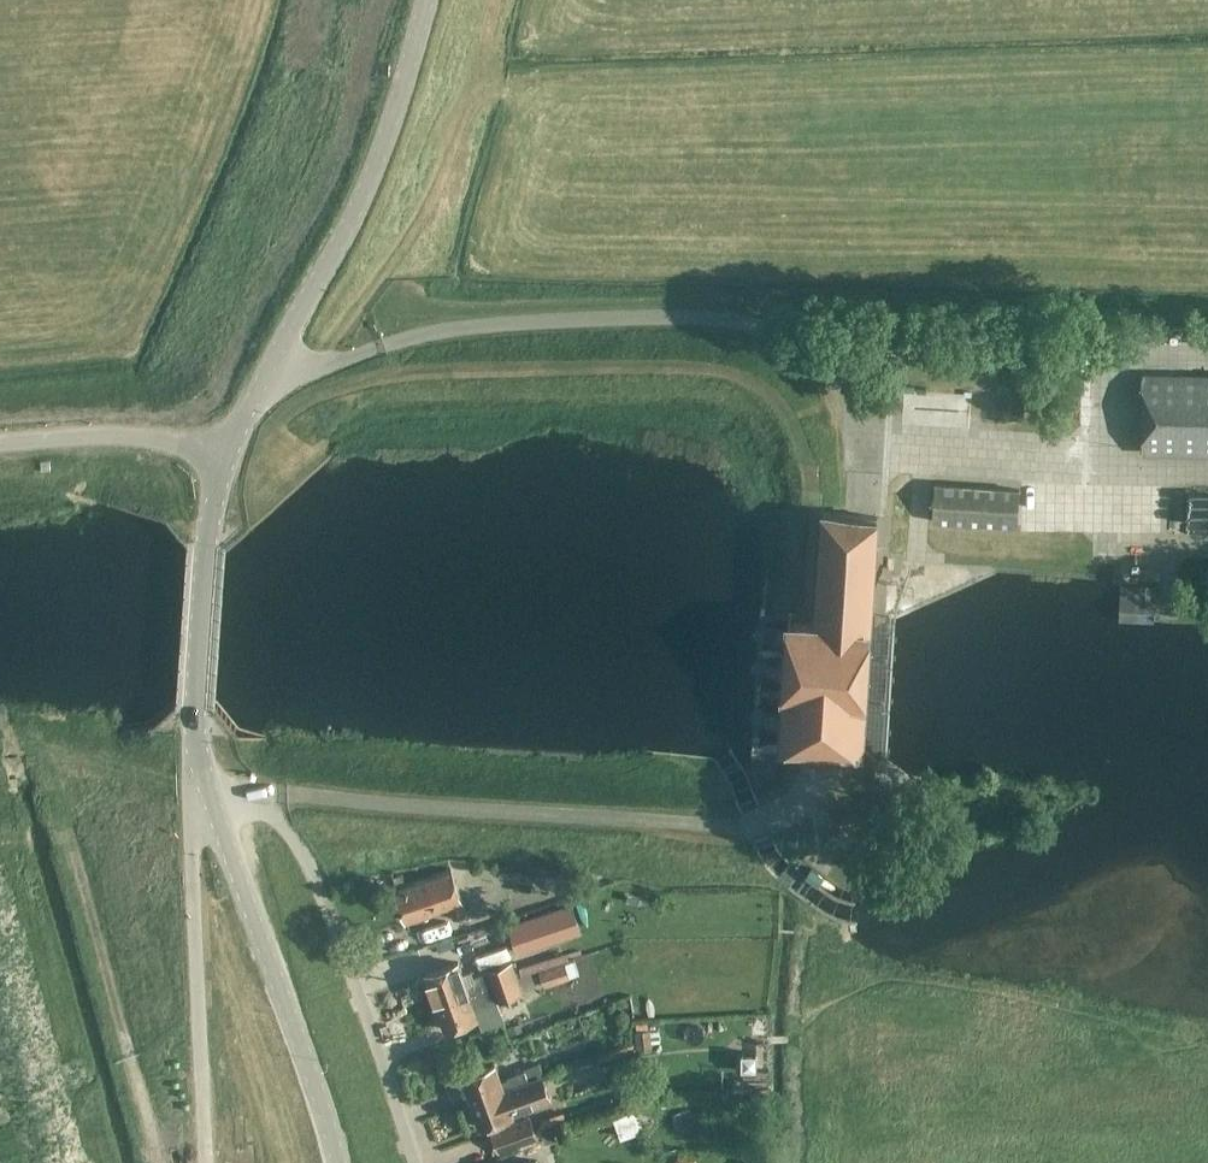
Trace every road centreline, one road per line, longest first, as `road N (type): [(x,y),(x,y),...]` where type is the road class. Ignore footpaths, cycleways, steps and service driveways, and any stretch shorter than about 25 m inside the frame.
road 1 (tertiary): [(222,454),(358,201),(424,0)]
road 2 (residential): [(415,1162),(362,995),(298,849),(256,791),(209,790)]
road 3 (track): [(494,0),(430,201),(311,366)]
road 4 (tertiary): [(337,1162),(209,790)]
road 5 (unclassified): [(201,1162),(191,835),(209,790)]
road 6 (tertiary): [(209,790),(193,711),(205,543),(222,454)]
road 7 (track): [(155,1162),(76,868)]
road 8 (unclassified): [(222,454),(101,431),(0,438)]
road 9 (track): [(15,733),(48,757),(76,868)]

